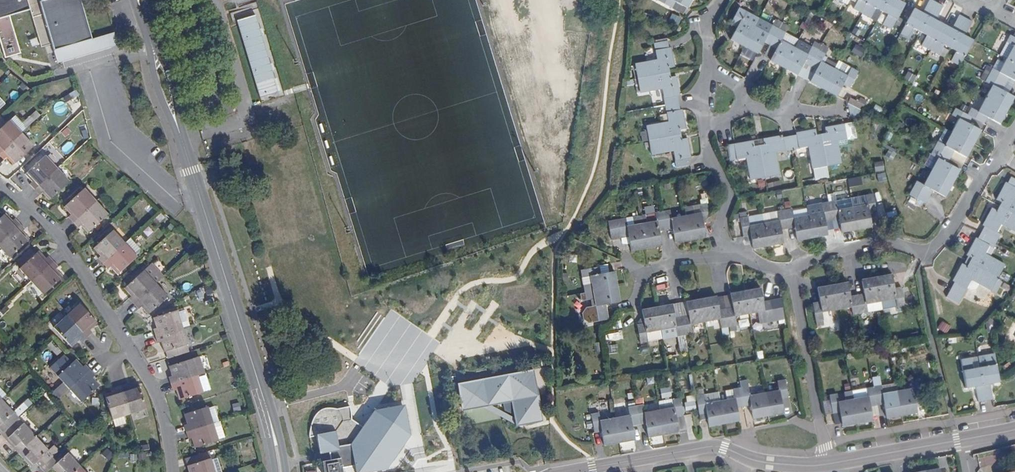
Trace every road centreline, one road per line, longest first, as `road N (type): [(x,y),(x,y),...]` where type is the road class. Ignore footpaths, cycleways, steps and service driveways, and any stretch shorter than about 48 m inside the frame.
road 1 (tertiary): [(267,408),(185,146)]
road 2 (residential): [(1000,152),(934,248),(881,243),(792,269)]
road 3 (residential): [(574,471),(714,446),(768,463),(829,464)]
road 4 (residential): [(133,350),(50,226),(0,184)]
road 5 (residential): [(829,464),(792,269)]
road 6 (residential): [(829,464),(1014,430)]
road 7 (residential): [(706,126),(730,193),(721,229),(727,254)]
road 8 (residential): [(172,471),(161,406),(133,350)]

